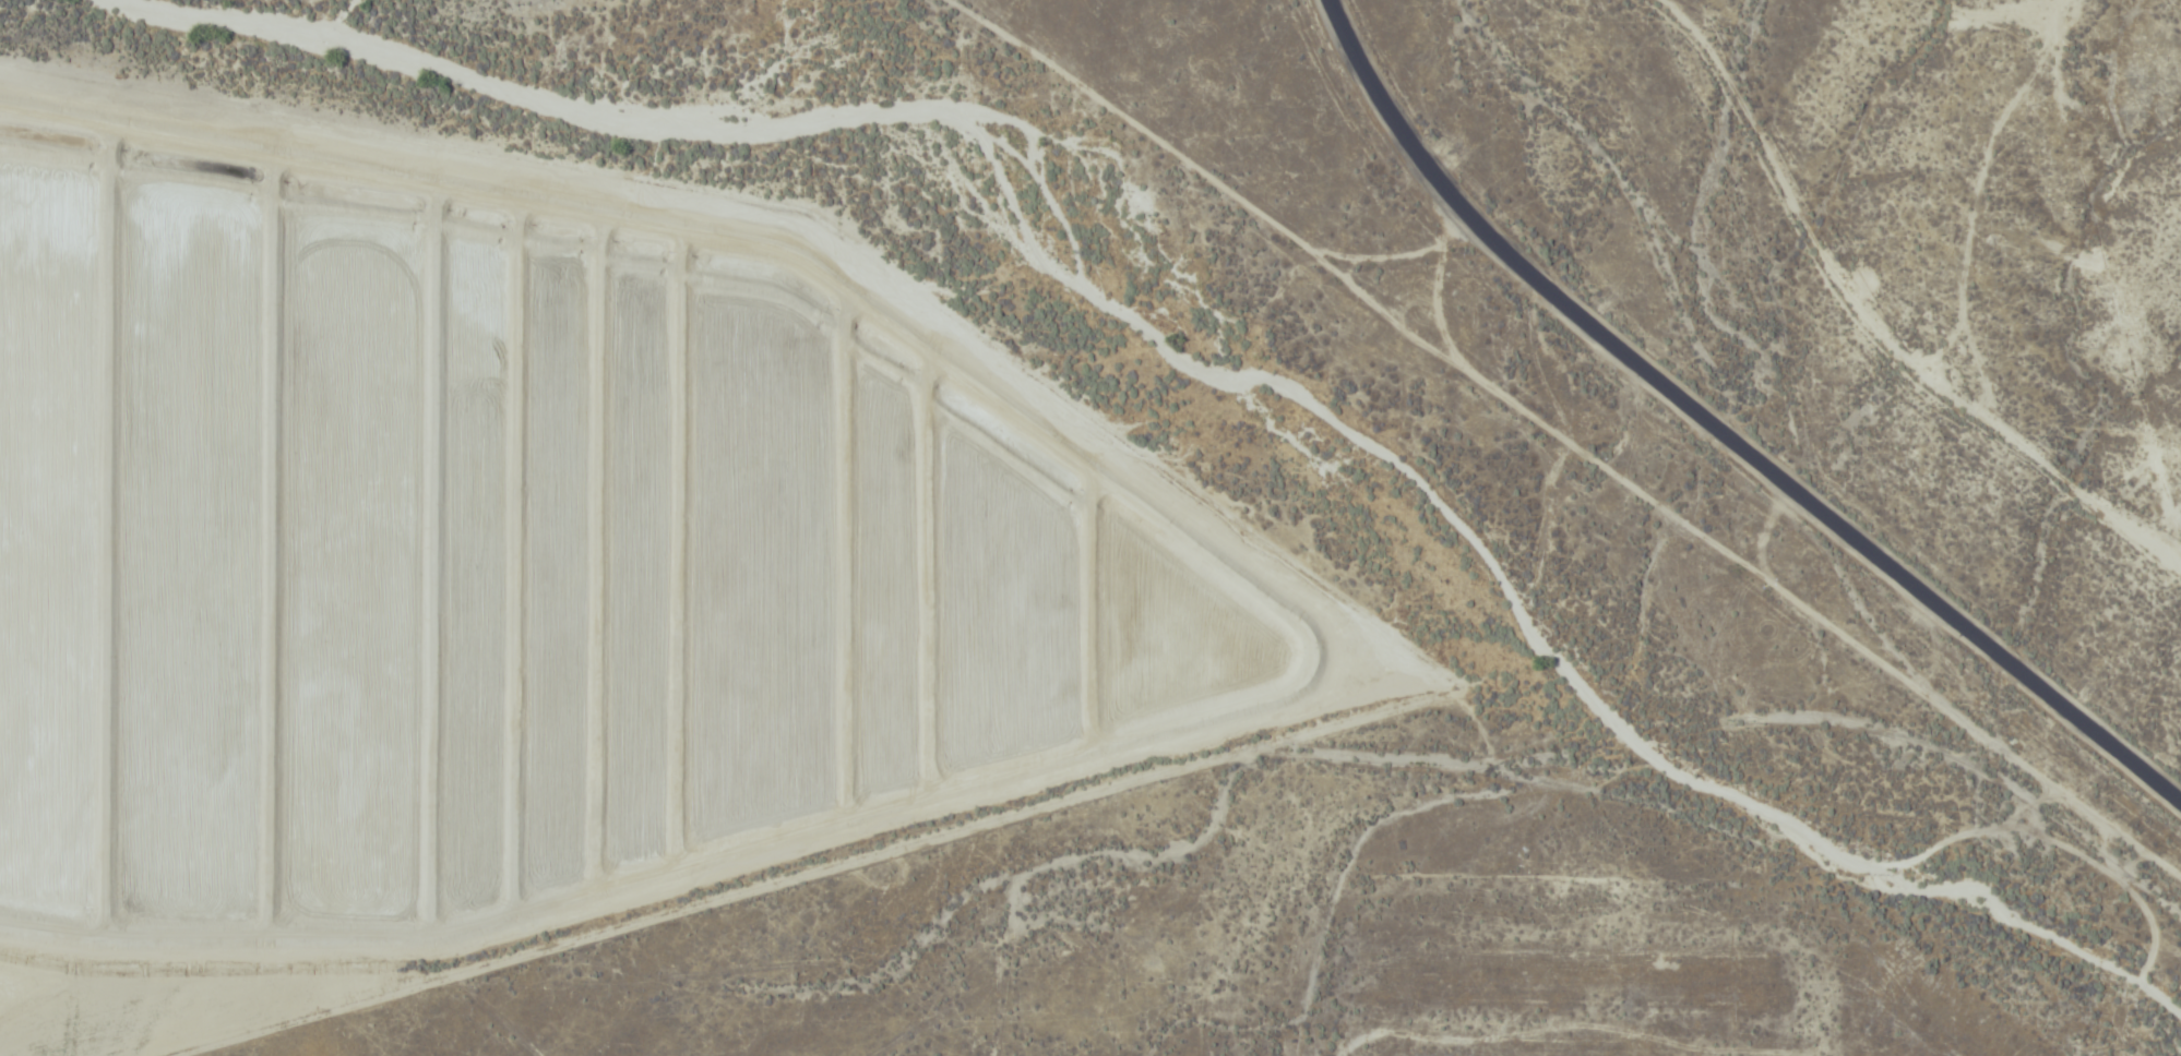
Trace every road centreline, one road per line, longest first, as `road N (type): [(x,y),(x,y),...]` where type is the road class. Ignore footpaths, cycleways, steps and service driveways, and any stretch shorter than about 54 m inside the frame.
road 1 (residential): [(2180,800),(1536,279),(1348,41),(1339,0)]

